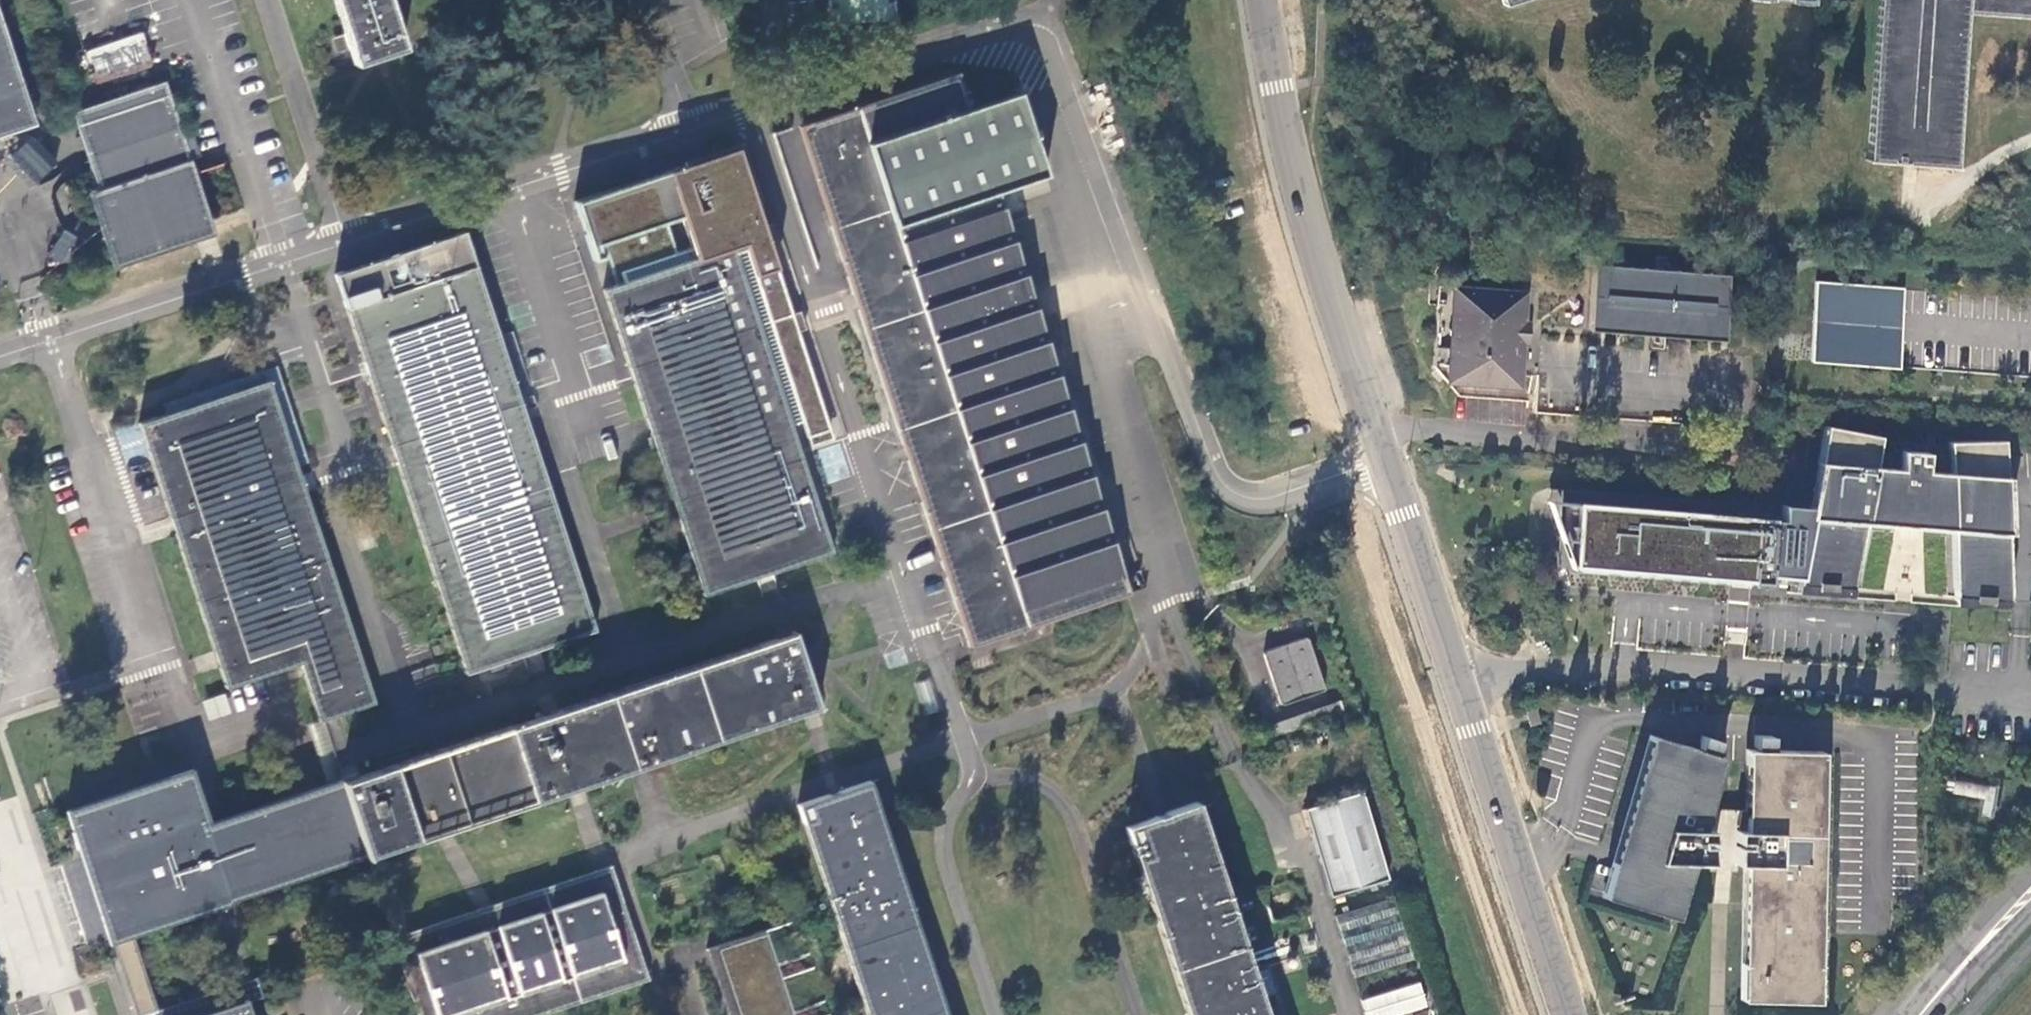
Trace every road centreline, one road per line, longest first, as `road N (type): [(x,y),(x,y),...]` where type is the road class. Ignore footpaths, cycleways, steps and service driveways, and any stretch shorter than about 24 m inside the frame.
road 1 (residential): [(0,358),(940,48),(1018,39),(1042,51),(1053,67),(1215,478),(1243,503),(1281,503),(1388,460)]
road 2 (unclassified): [(1459,682),(1506,669),(1639,668),(2030,700)]
road 3 (tertiary): [(1388,460),(1294,172),(1265,0)]
road 4 (tertiary): [(1568,1014),(1459,682)]
road 5 (tertiary): [(1459,682),(1388,460)]

